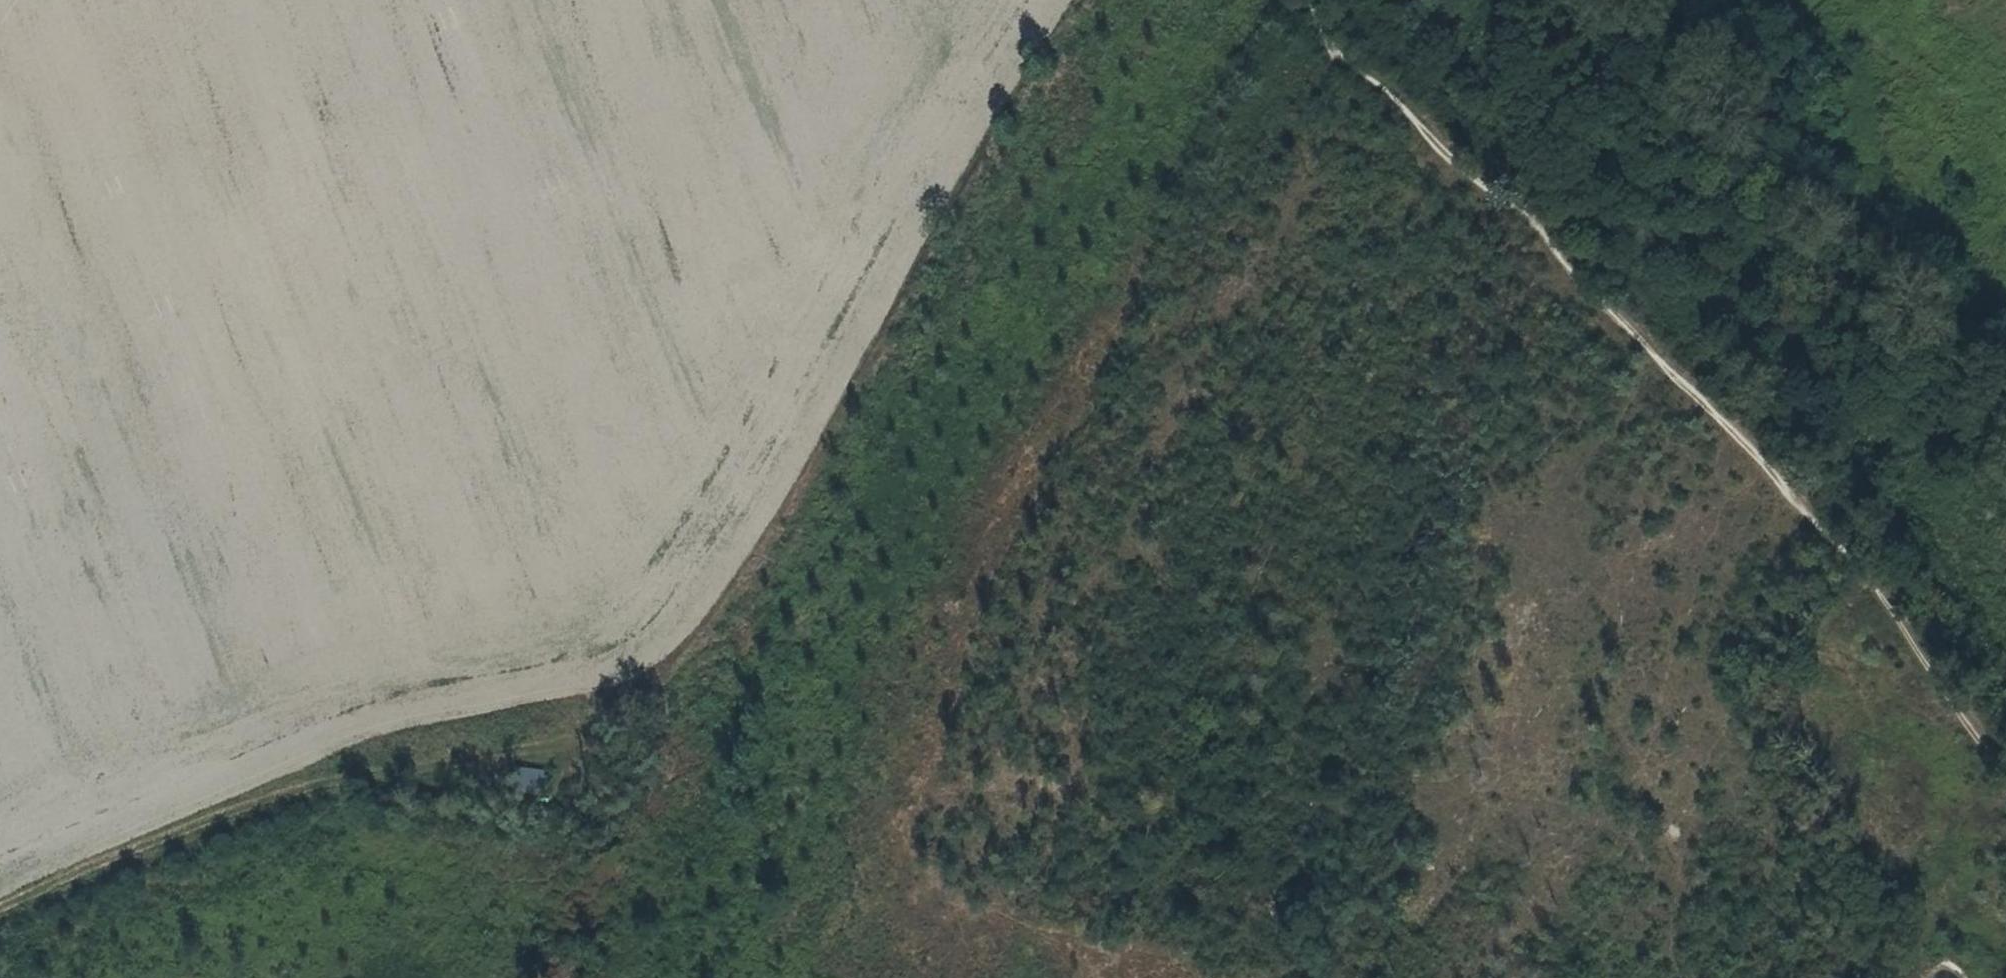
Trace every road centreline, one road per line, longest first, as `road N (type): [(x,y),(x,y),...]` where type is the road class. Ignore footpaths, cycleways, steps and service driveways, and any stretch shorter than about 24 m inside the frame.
road 1 (track): [(2005,776),(1859,573),(1571,274),(1532,221),(1434,149),(1379,83),(1333,52),(1310,0)]
road 2 (track): [(0,912),(359,778),(530,757),(596,733)]

